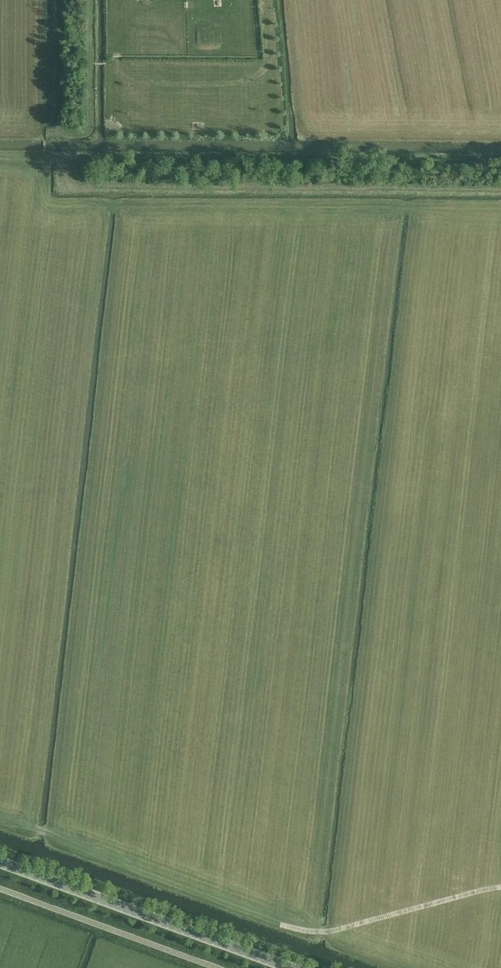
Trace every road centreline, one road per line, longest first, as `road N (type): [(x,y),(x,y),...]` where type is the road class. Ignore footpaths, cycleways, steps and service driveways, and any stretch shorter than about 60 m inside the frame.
road 1 (tertiary): [(291,967),(0,863)]
road 2 (track): [(500,887),(333,931),(282,927)]

